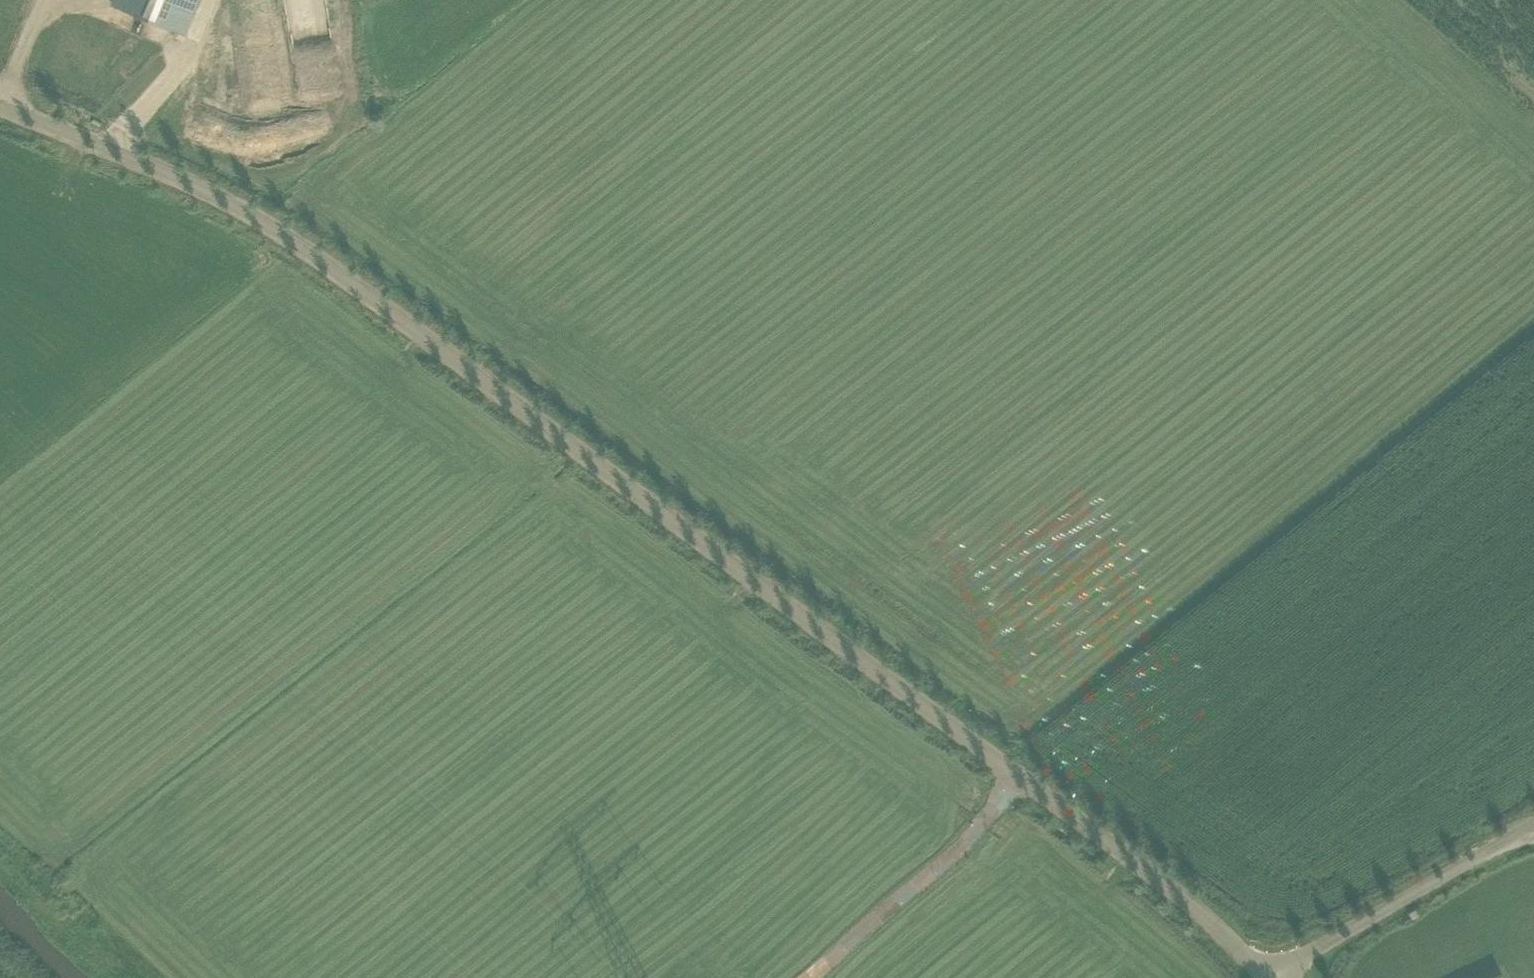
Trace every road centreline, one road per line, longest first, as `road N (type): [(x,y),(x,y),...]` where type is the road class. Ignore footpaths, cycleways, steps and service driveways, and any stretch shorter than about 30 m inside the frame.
road 1 (unclassified): [(1268,976),(1117,848),(995,766),(317,257),(233,207),(0,107)]
road 2 (unclassified): [(1268,976),(1533,823)]

